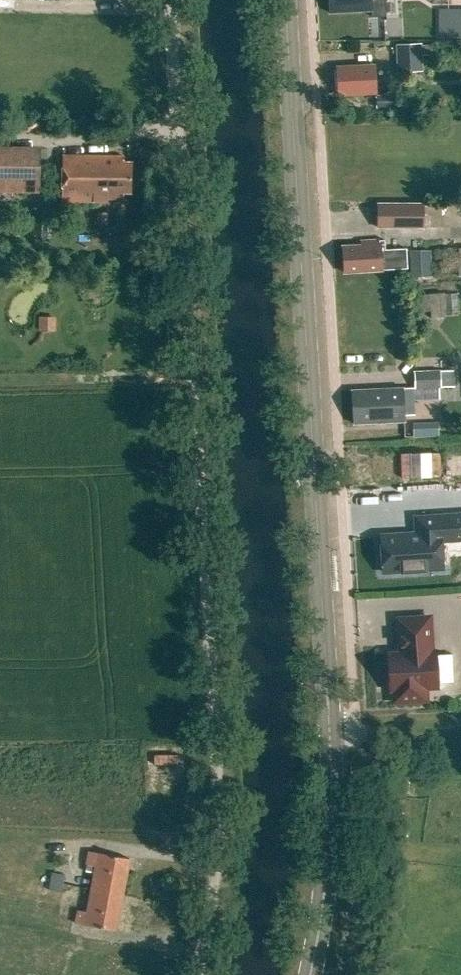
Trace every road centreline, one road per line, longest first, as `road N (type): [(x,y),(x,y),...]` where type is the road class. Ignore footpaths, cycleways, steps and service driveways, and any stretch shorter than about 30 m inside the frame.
road 1 (secondary): [(308,974),(331,783),(285,0)]
road 2 (unclassified): [(198,974),(218,816),(170,0)]

